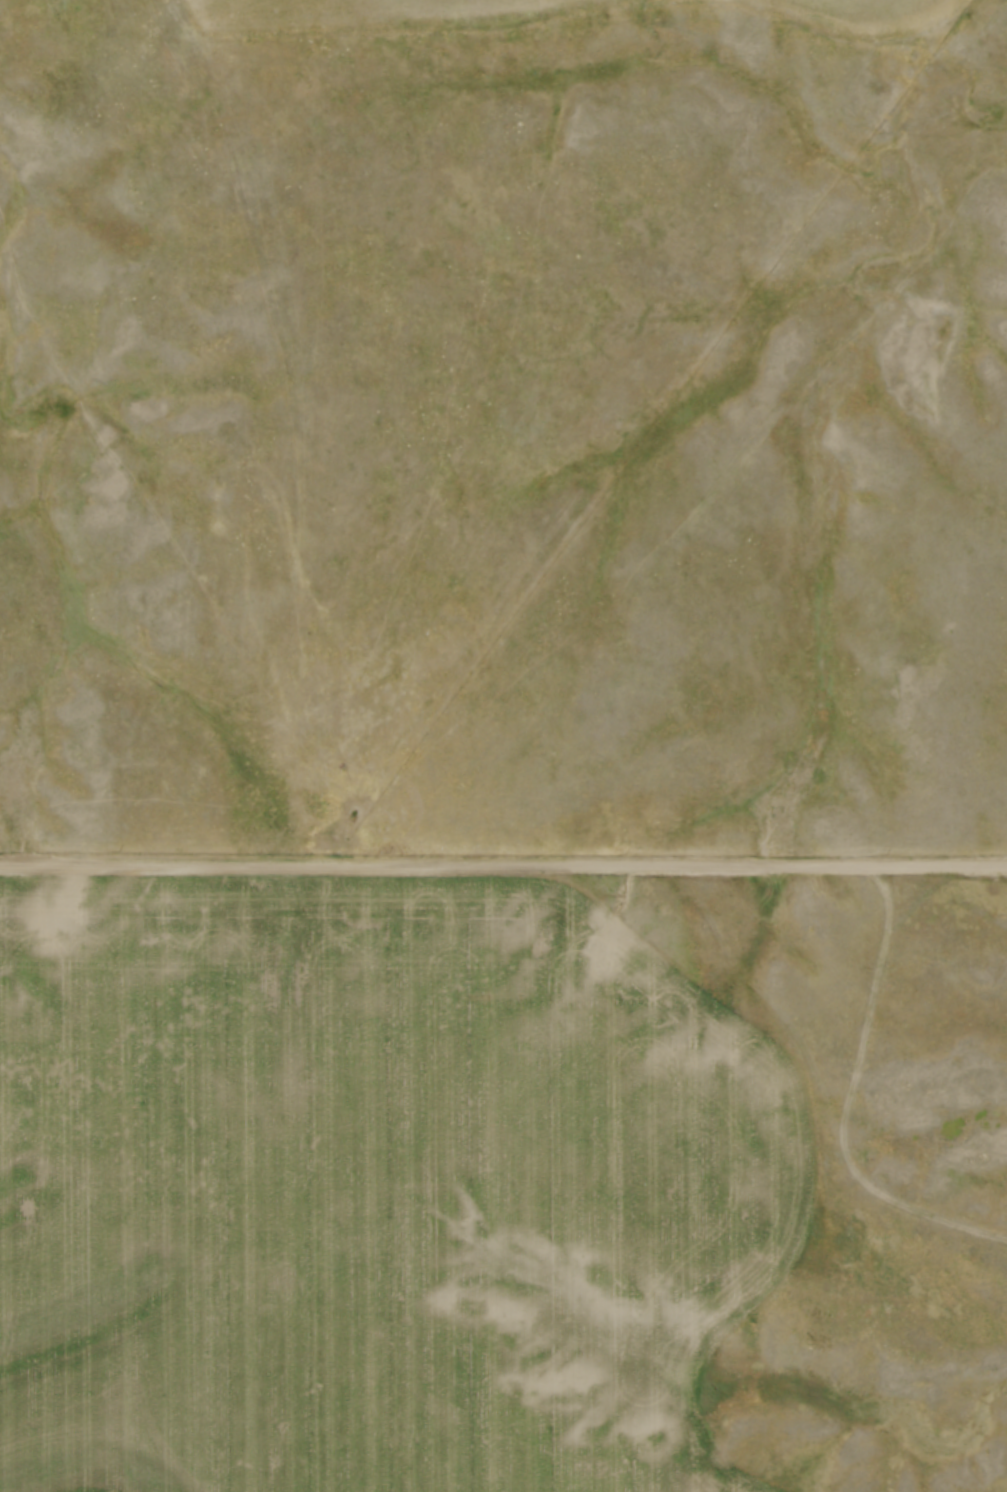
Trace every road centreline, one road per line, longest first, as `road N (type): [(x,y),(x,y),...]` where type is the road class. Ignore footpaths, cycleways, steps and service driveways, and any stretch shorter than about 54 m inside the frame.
road 1 (residential): [(1006,865),(0,863)]

